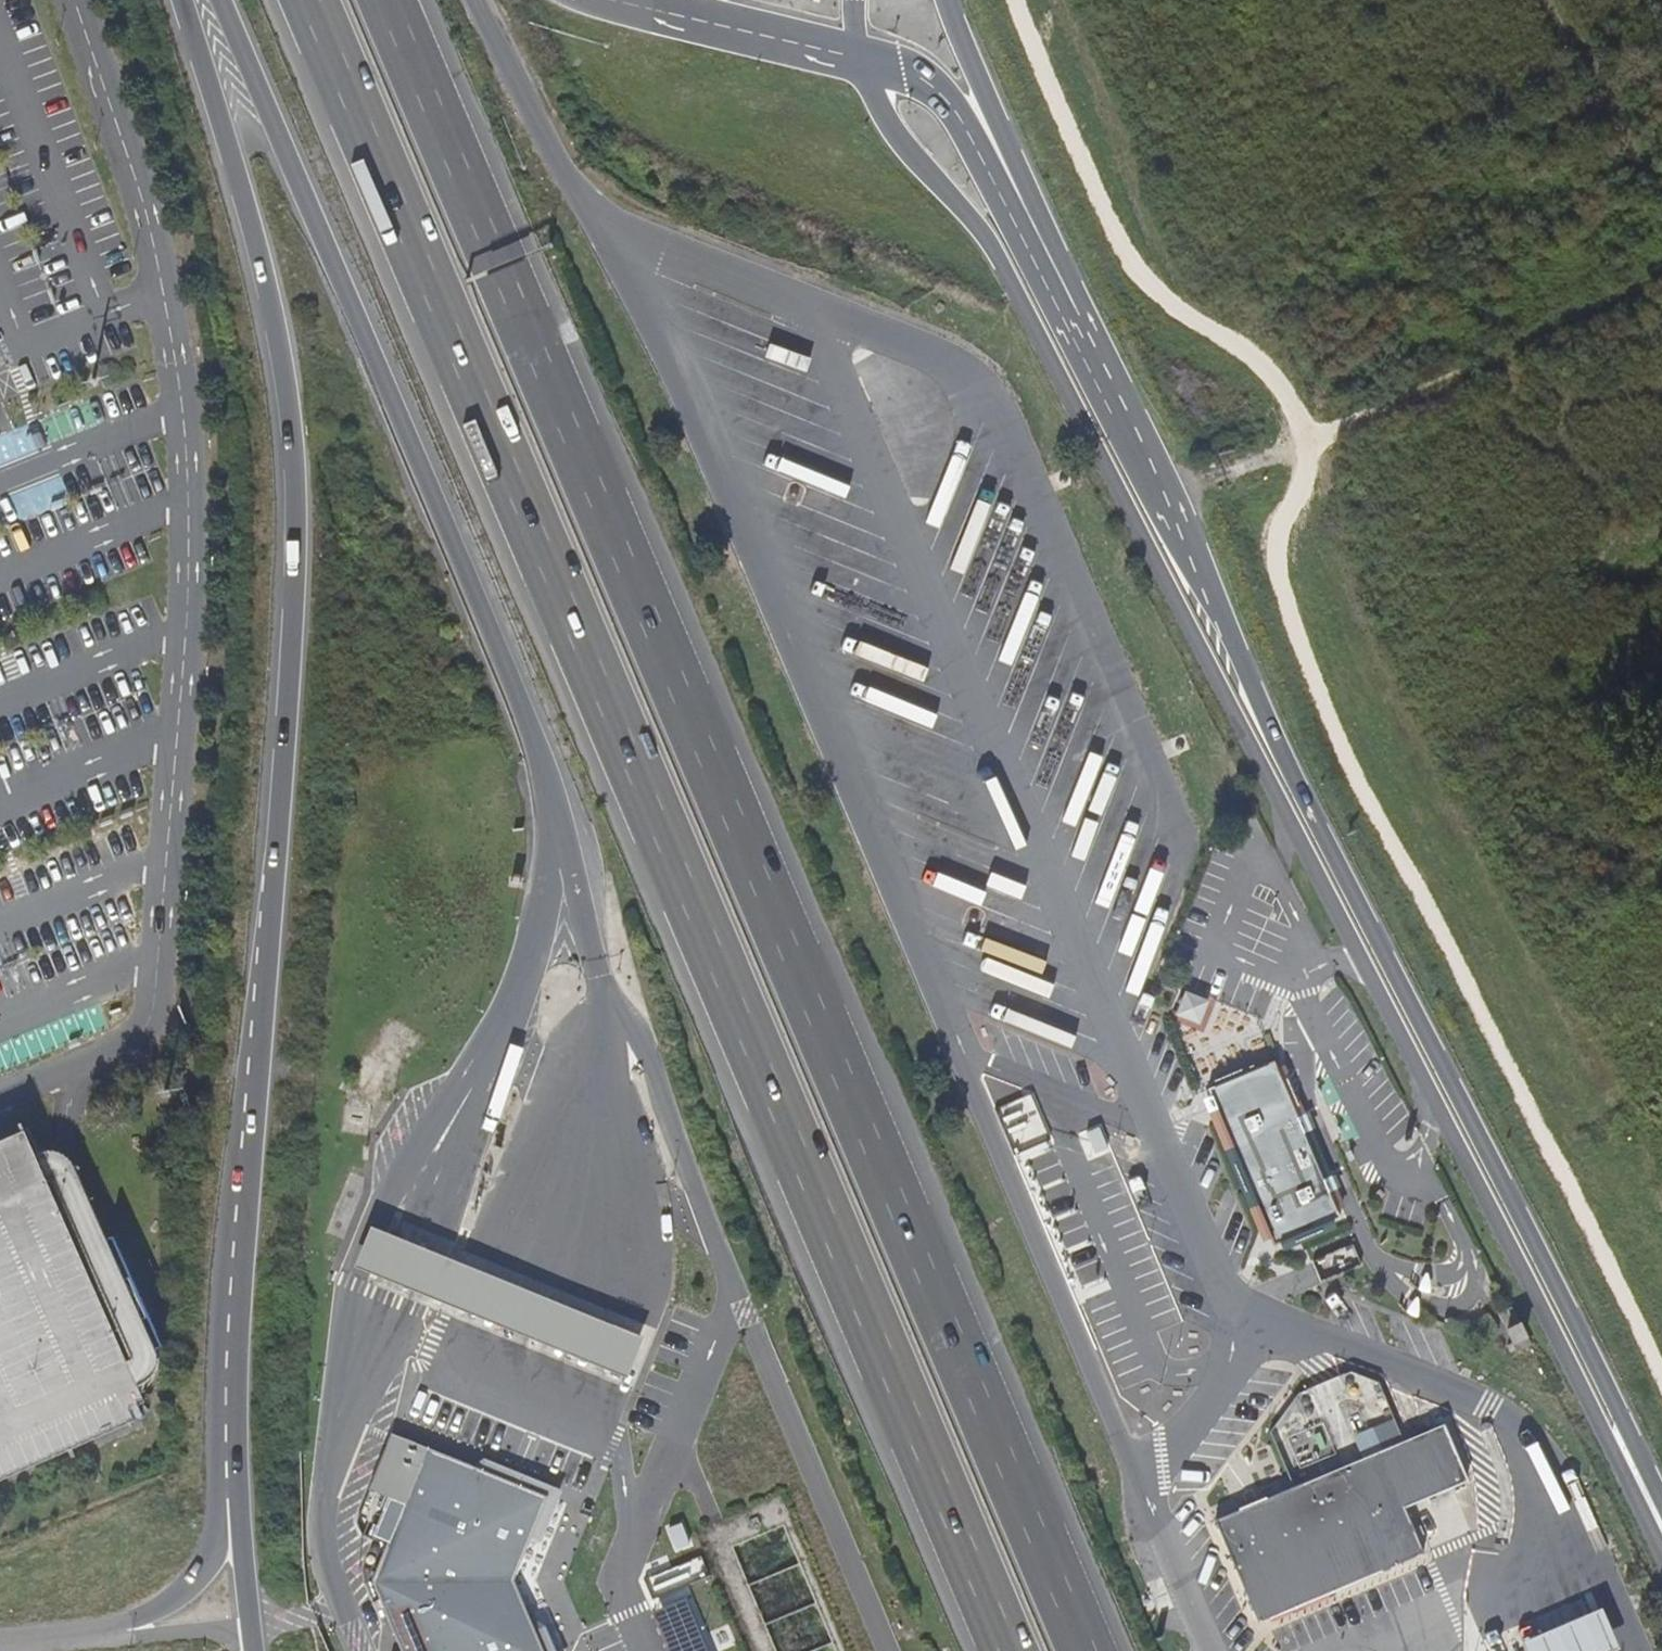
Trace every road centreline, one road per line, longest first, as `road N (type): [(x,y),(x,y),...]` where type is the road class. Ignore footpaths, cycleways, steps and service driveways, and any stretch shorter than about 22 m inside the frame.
road 1 (motorway): [(309,0),(1009,1650)]
road 2 (motorway): [(1086,1650),(389,0)]
road 3 (tertiary): [(860,61),(897,137),(991,248),(1537,1304),(1613,1430)]
road 4 (secondary): [(183,0),(245,200),(275,327),(291,420),(296,563),(229,1384),(230,1479)]
road 5 (track): [(1025,0),(1074,126),(1143,261),(1203,359),(1267,427),(1279,457),(1286,535),(1364,713),(1661,1303)]
road 6 (secondary): [(1613,1430),(1558,1295),(1313,818),(1078,320)]
road 7 (motorway): [(220,0),(499,651),(561,837)]
road 8 (motorway): [(1078,320),(1027,251),(958,121),(904,77),(860,61)]
road 9 (tertiary): [(1078,320),(947,0)]
road 10 (unclassified): [(230,1479),(216,1551),(184,1594),(84,1640)]
road 11 (motorway): [(582,202),(470,0)]
road 12 (motorway): [(860,61),(643,9)]
road 13 (unclassified): [(84,1640),(248,1628)]
road 14 (secondary): [(230,1479),(248,1628)]

